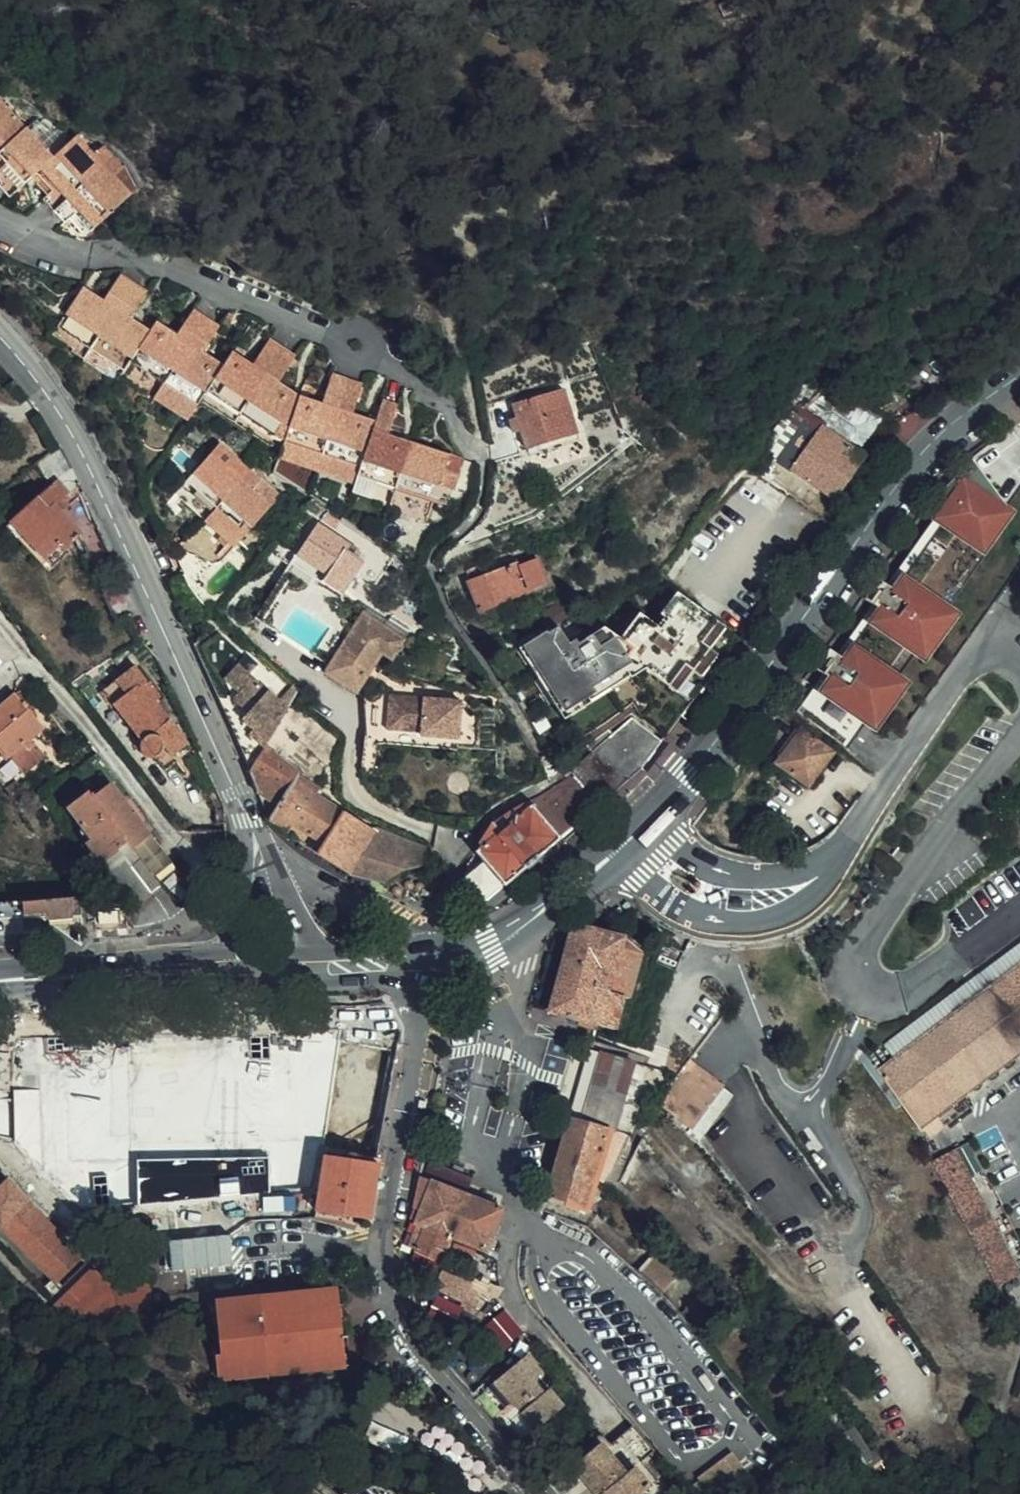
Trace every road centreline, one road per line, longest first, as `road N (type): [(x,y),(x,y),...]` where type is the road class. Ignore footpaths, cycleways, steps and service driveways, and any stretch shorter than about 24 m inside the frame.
road 1 (primary): [(445,958),(526,920),(651,818),(694,772),(900,479),(939,435),(1019,373)]
road 2 (residential): [(415,962),(417,1050),(384,1247),(387,1280),(410,1341),(537,1493)]
road 3 (tertiary): [(0,337),(62,414),(95,475),(249,819)]
road 4 (primary): [(0,978),(242,959)]
road 5 (tertiary): [(303,961),(282,878),(249,819)]
road 6 (tertiary): [(249,819),(242,959)]

